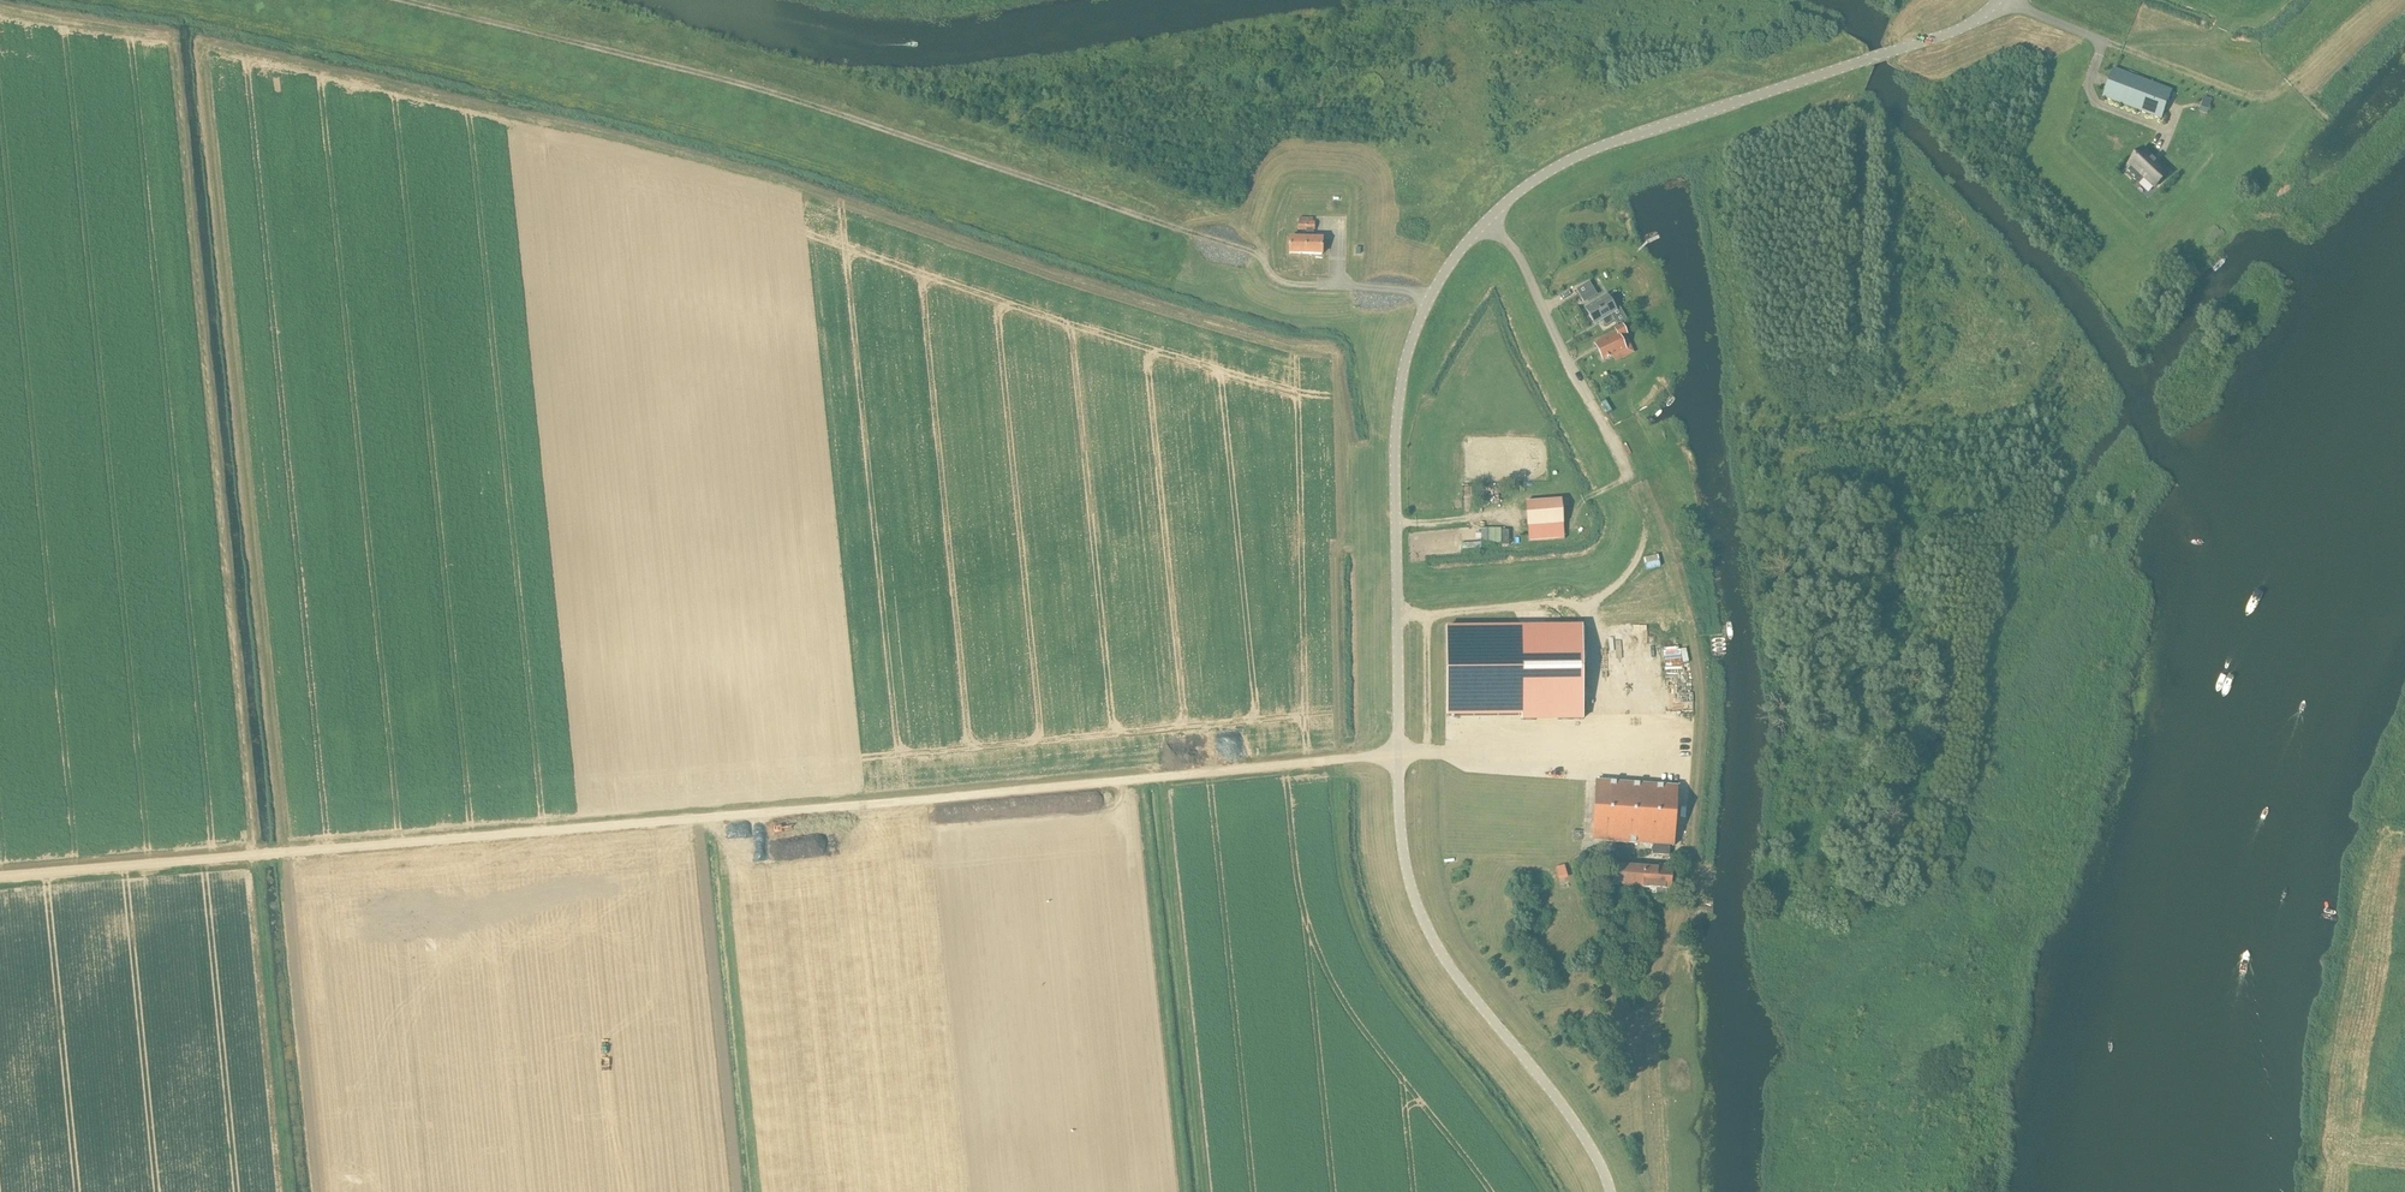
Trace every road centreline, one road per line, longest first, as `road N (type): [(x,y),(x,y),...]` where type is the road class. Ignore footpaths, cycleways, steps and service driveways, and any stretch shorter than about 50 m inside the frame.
road 1 (track): [(0,876),(1395,753)]
road 2 (unclassified): [(1610,1191),(1566,1109),(1435,944),(1401,843),(1397,404),(1424,303),(1490,214)]
road 3 (track): [(1236,218),(1264,247),(1261,255),(770,85),(411,0)]
road 4 (track): [(1396,615),(1428,614),(1431,832),(1452,923),(1504,1002),(1567,1074),(1637,1191)]
road 5 (unclassified): [(1490,214),(1550,169),(1888,53),(2007,0)]
road 6 (track): [(1428,614),(1600,595),(1649,553),(1652,523),(1636,482),(1589,400)]
road 7 (residential): [(1490,214),(1521,259),(1589,400)]

